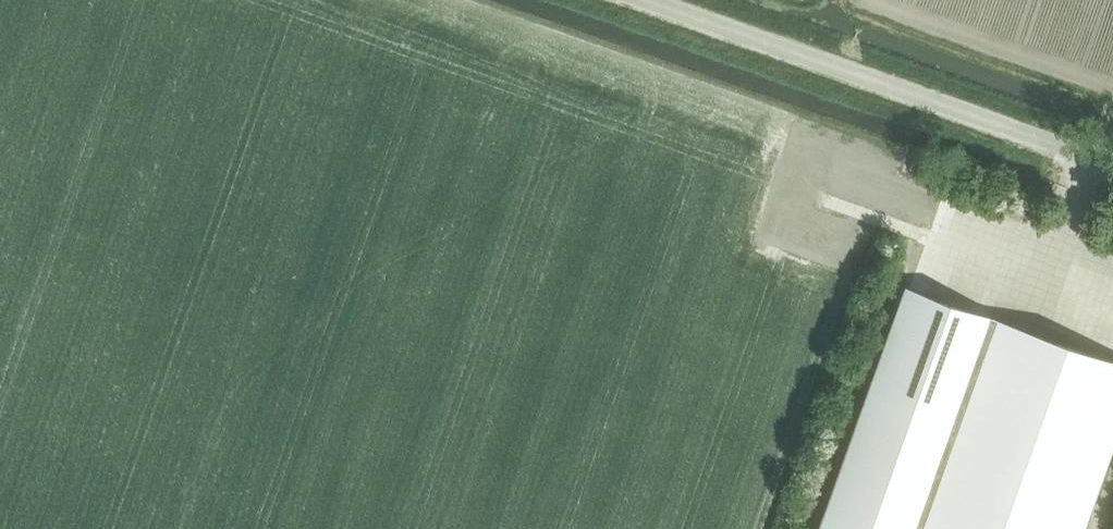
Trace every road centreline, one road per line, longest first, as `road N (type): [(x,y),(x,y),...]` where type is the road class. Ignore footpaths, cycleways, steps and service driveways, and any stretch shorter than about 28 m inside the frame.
road 1 (unclassified): [(1112,168),(600,0)]

